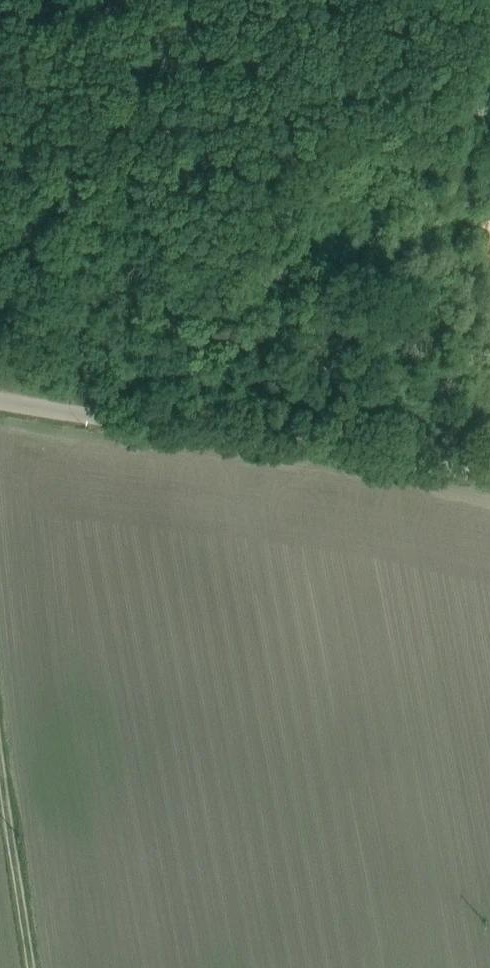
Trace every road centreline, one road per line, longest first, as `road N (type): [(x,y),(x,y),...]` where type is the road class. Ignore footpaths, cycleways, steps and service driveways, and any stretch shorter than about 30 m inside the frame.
road 1 (unclassified): [(489,474),(0,399)]

